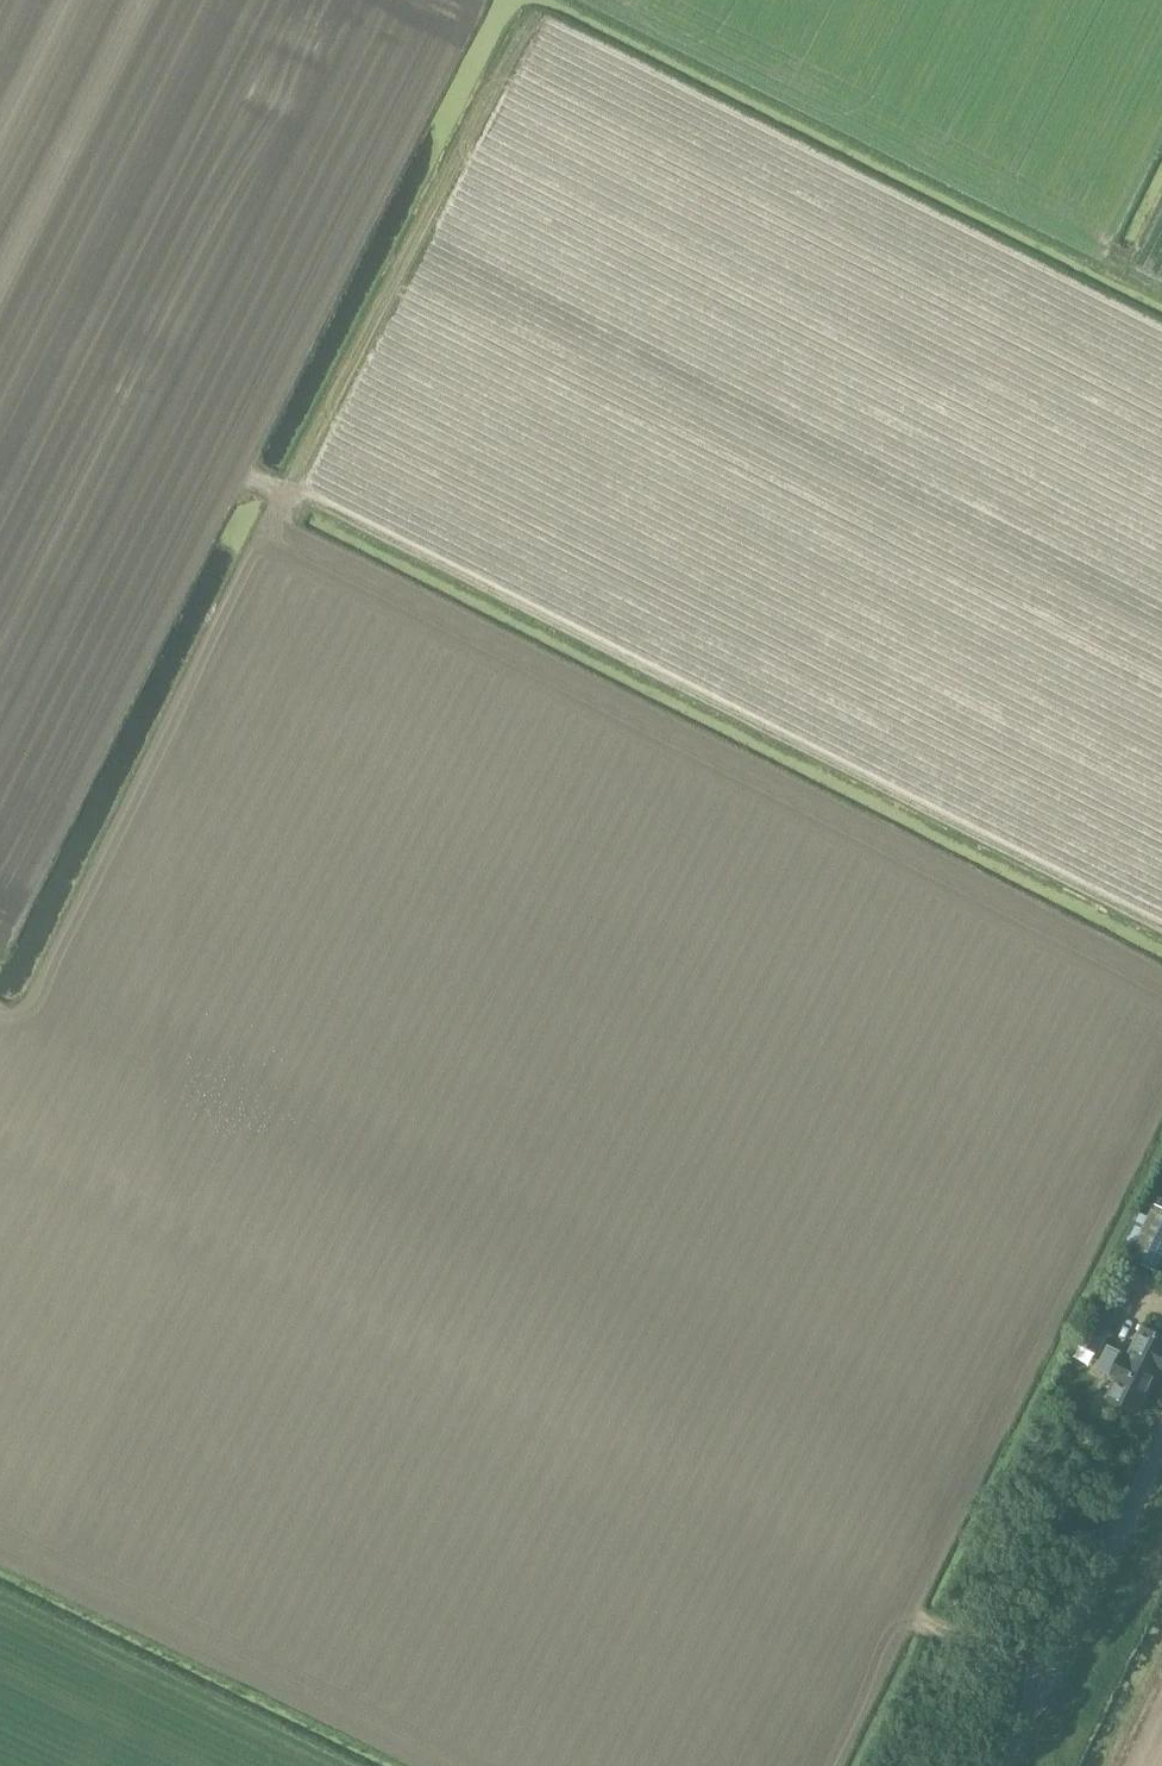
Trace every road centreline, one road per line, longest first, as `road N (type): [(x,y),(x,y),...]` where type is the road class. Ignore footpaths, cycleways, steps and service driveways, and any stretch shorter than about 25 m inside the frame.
road 1 (unclassified): [(1000,1765),(1161,1441)]

